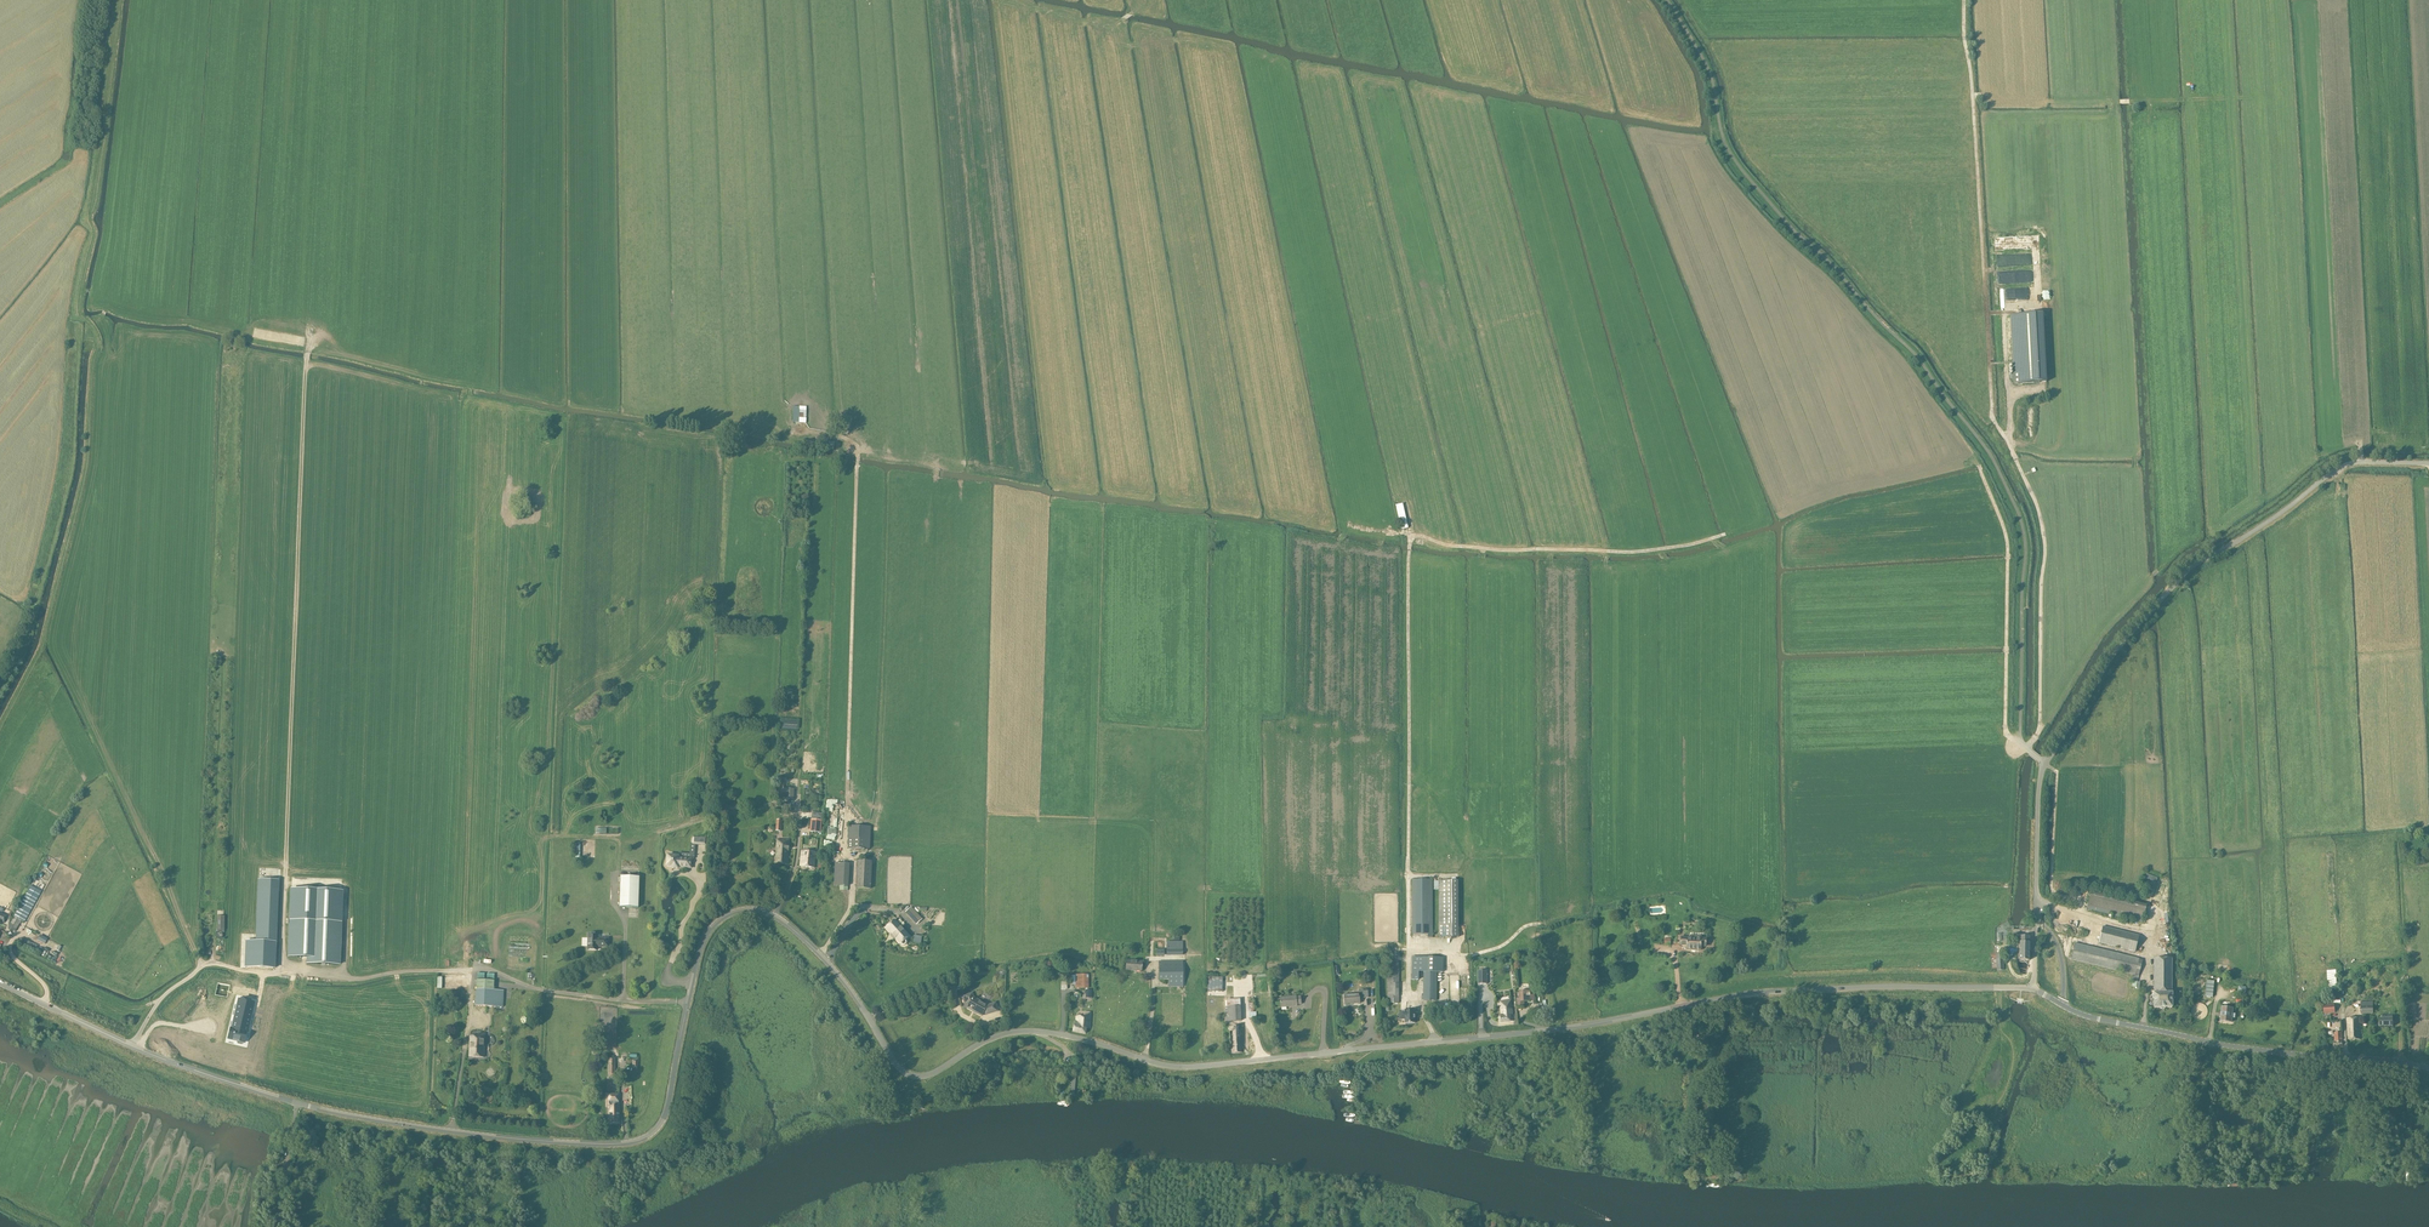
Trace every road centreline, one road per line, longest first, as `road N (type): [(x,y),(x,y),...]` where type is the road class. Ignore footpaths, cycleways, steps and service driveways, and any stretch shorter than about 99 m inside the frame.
road 1 (tertiary): [(297,1104),(471,1132),(603,1144),(641,1138),(654,1131),(666,1107),(706,936),(742,908),(772,915),(820,953),(898,1067),(915,1077),(999,1036),(1031,1030),(1181,1067),(1584,1026),(1747,994),(2031,989)]
road 2 (track): [(2029,751),(2037,733),(2045,555),(2040,517),(1993,420),(1972,96),(2259,97)]
road 3 (track): [(285,884),(308,343),(452,382)]
road 4 (unclassified): [(2045,763),(2111,658),(2195,565),(2345,466),(2428,463)]
road 5 (tertiary): [(2428,1069),(2212,1042),(2085,1016),(2031,989)]
road 6 (track): [(846,812),(857,448)]
road 7 (tertiary): [(297,1104),(163,1059),(0,983)]
road 8 (track): [(2019,743),(2007,732),(2007,541),(1978,466)]
road 9 (unclassified): [(2031,989),(2045,763)]
road 10 (track): [(937,465),(880,458),(810,430),(729,428)]
road 11 (track): [(2081,915),(2082,903),(2051,890),(2056,772),(2045,763)]
road 12 (track): [(308,343),(189,322)]

